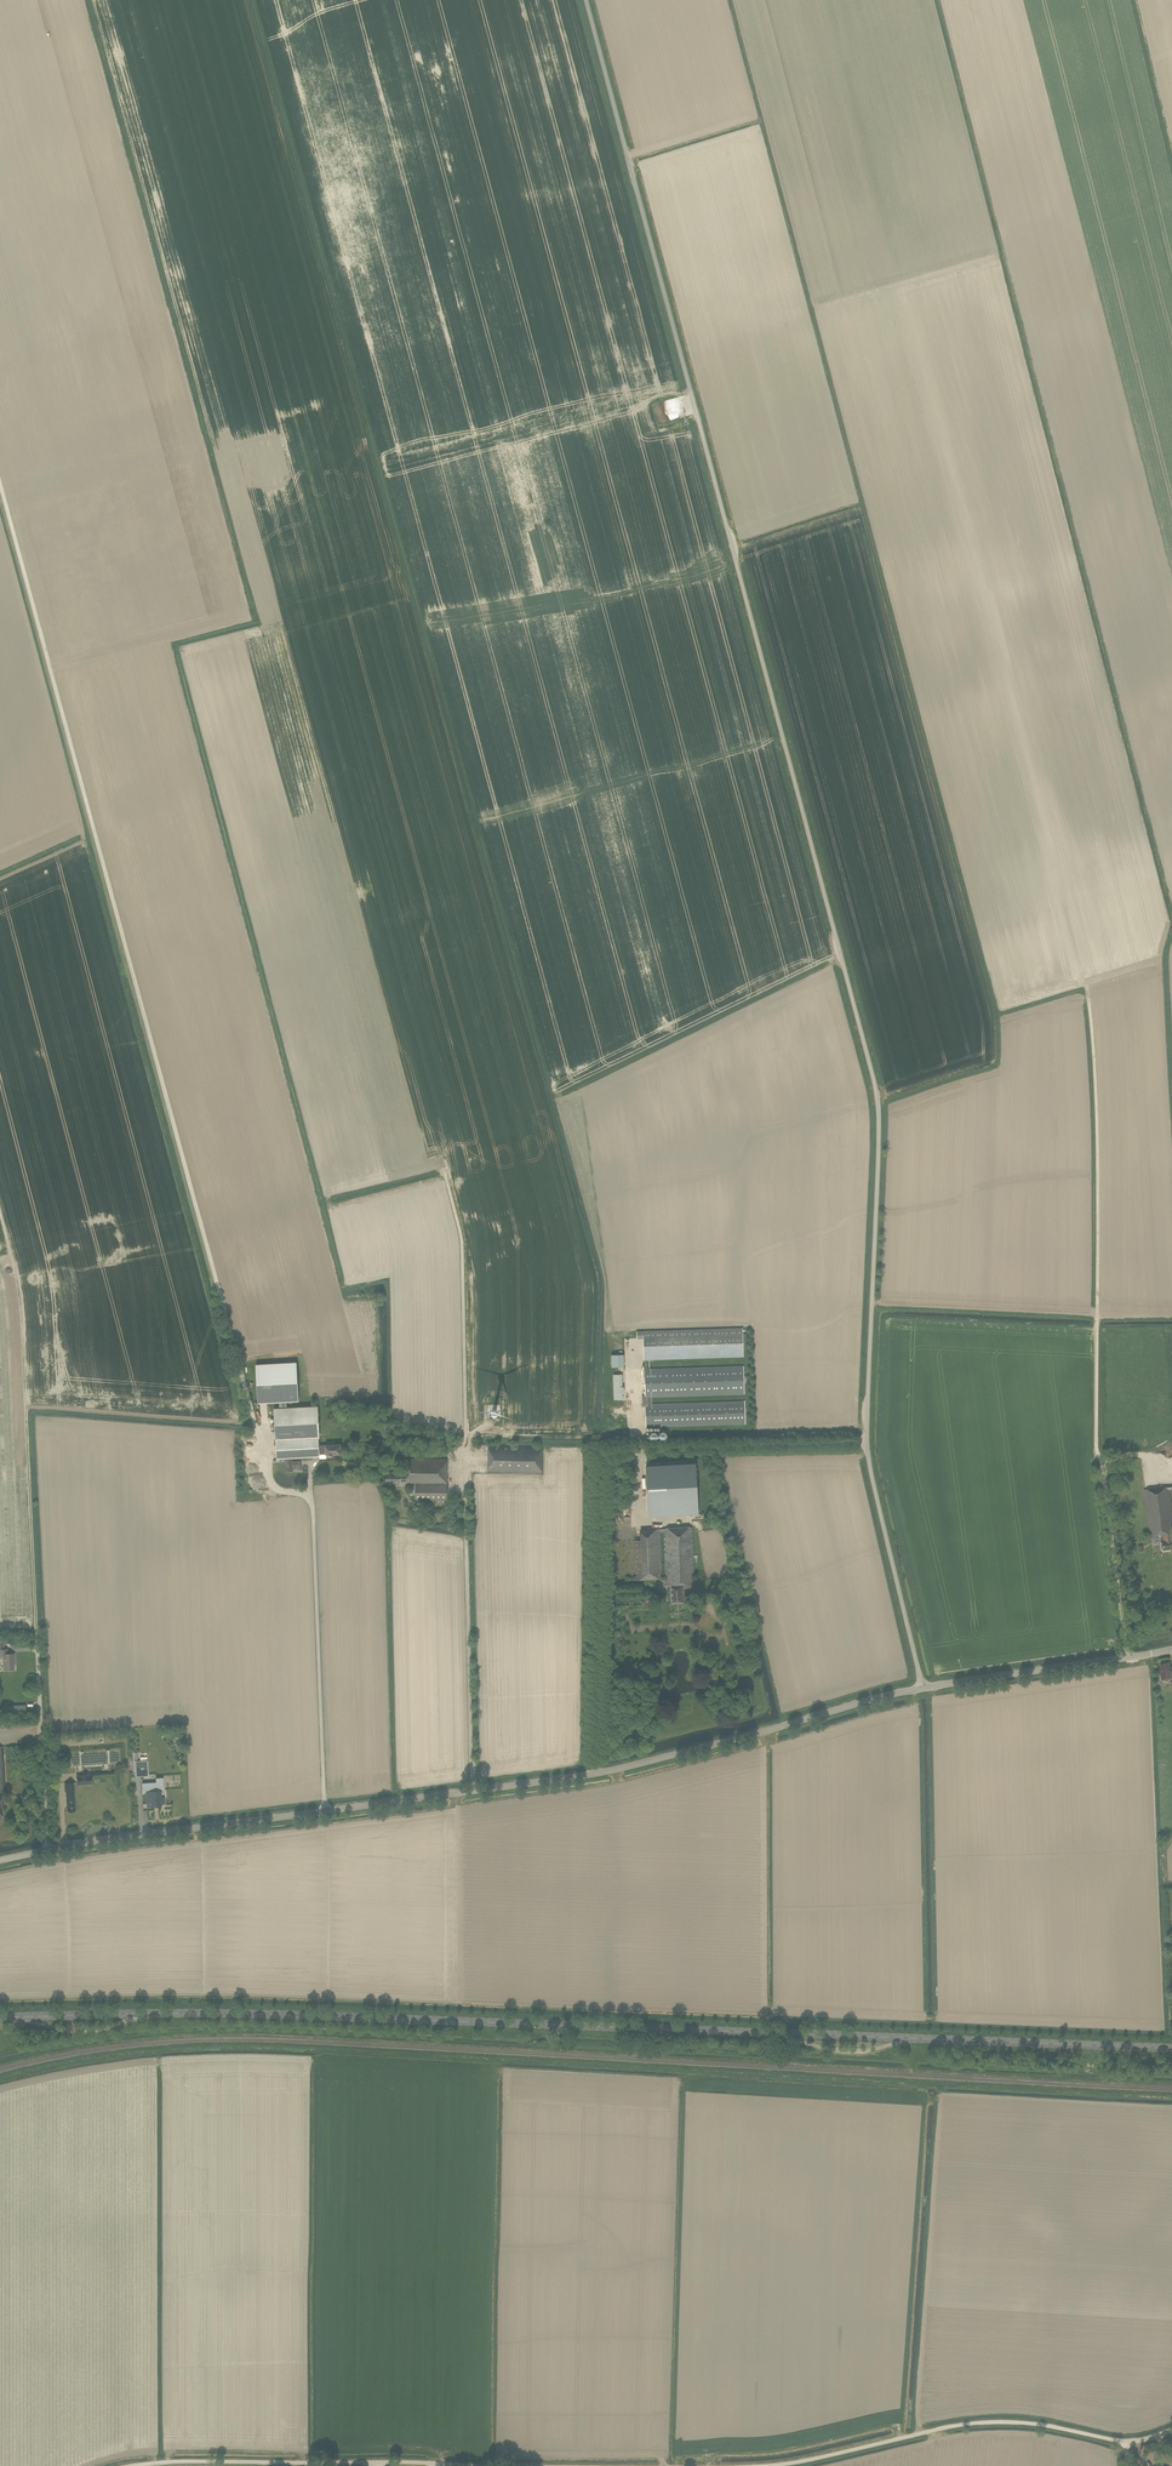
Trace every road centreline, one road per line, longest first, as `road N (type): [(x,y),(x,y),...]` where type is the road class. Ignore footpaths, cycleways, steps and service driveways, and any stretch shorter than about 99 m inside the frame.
road 1 (unclassified): [(923,1688),(868,1440),(875,1087),(586,0)]
road 2 (tertiary): [(47,1850),(586,1776),(923,1688)]
road 3 (primary): [(0,2018),(280,2014),(797,2035)]
road 4 (track): [(1026,0),(1171,591)]
road 5 (unclassified): [(1171,2429),(1126,2442),(990,2421),(757,2465)]
road 6 (track): [(37,1650),(21,1311),(8,1242)]
road 7 (unclassified): [(509,2465),(130,2465)]
road 8 (primary): [(906,2039),(1171,2048)]
road 9 (tertiary): [(923,1688),(1171,1650)]
road 10 (unclassified): [(47,1850),(37,1650)]

